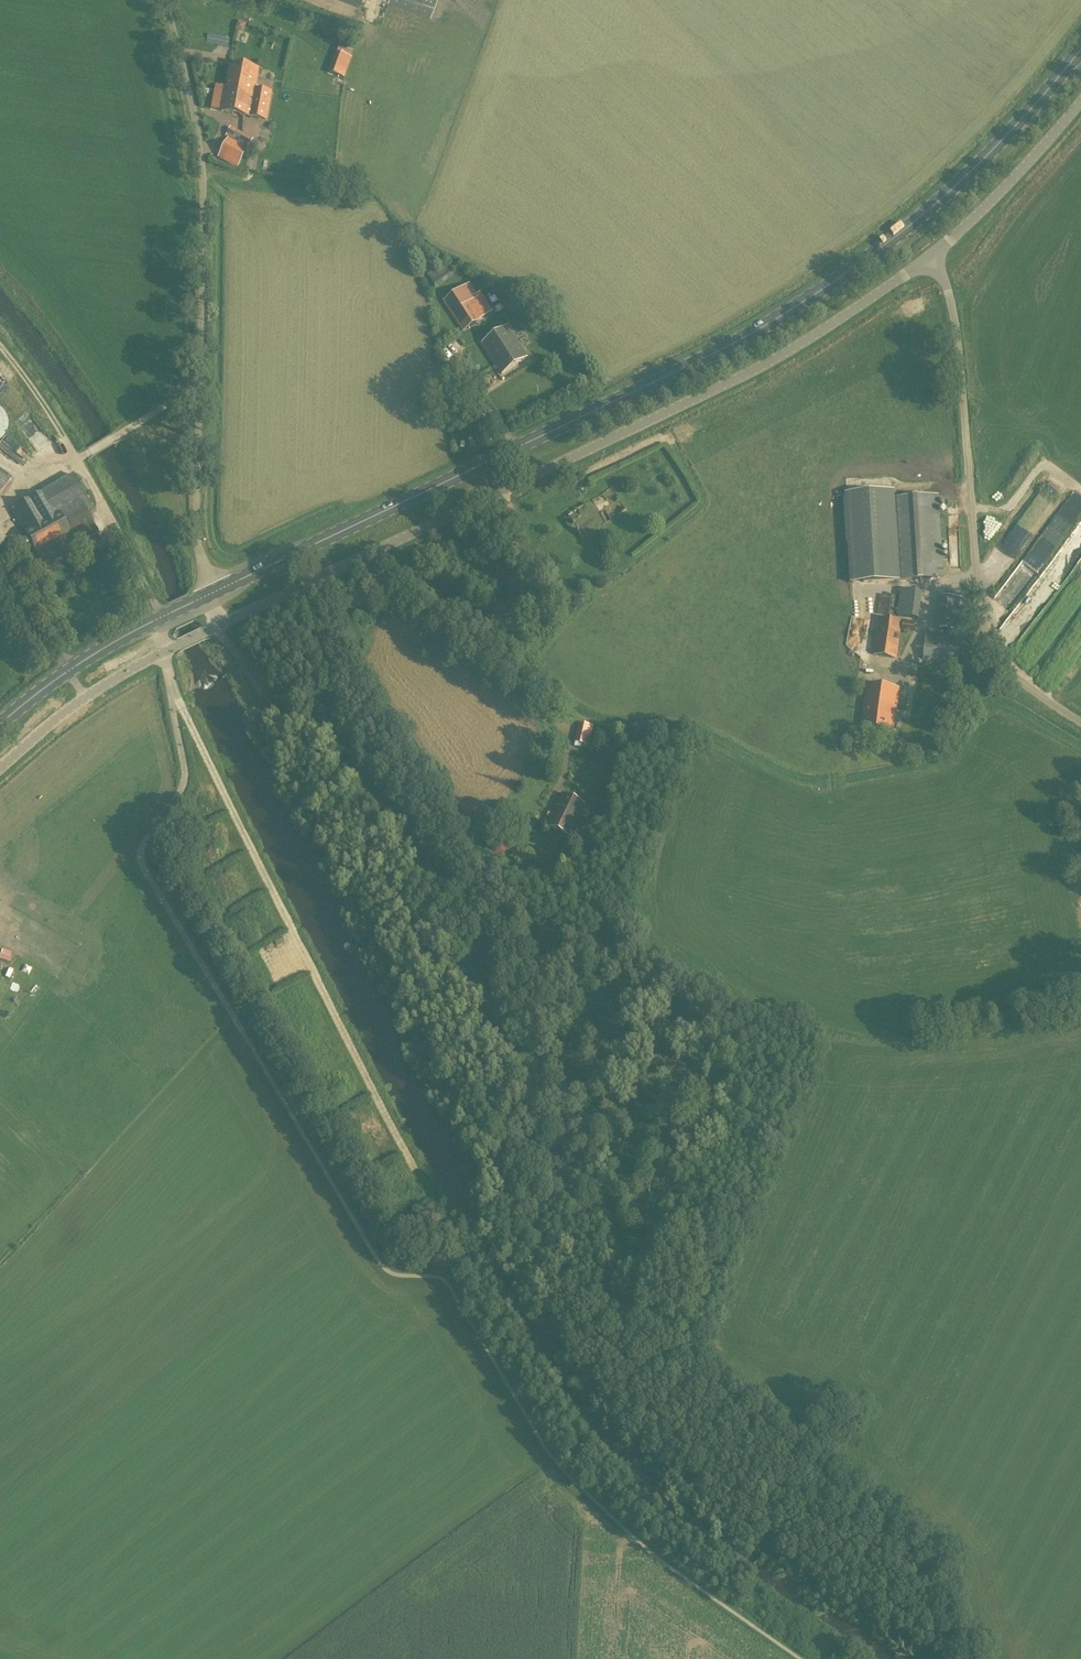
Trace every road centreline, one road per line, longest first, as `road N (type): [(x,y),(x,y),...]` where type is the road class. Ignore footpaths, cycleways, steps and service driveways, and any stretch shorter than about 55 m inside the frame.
road 1 (primary): [(211,591),(700,359),(814,294),(913,225),(1080,46)]
road 2 (unclassified): [(222,623),(738,379),(932,254)]
road 3 (unclassified): [(211,591),(197,514),(203,175),(166,0)]
road 4 (unclassified): [(1080,725),(1023,688),(978,628),(958,336),(932,254)]
road 5 (track): [(358,561),(563,727),(567,767),(548,804)]
road 6 (track): [(212,984),(139,861),(186,781),(174,693)]
road 7 (unclassified): [(0,769),(86,698),(222,623)]
road 8 (primary): [(0,723),(85,657),(211,591)]
road 9 (unclassified): [(932,254),(997,196),(1080,94)]

